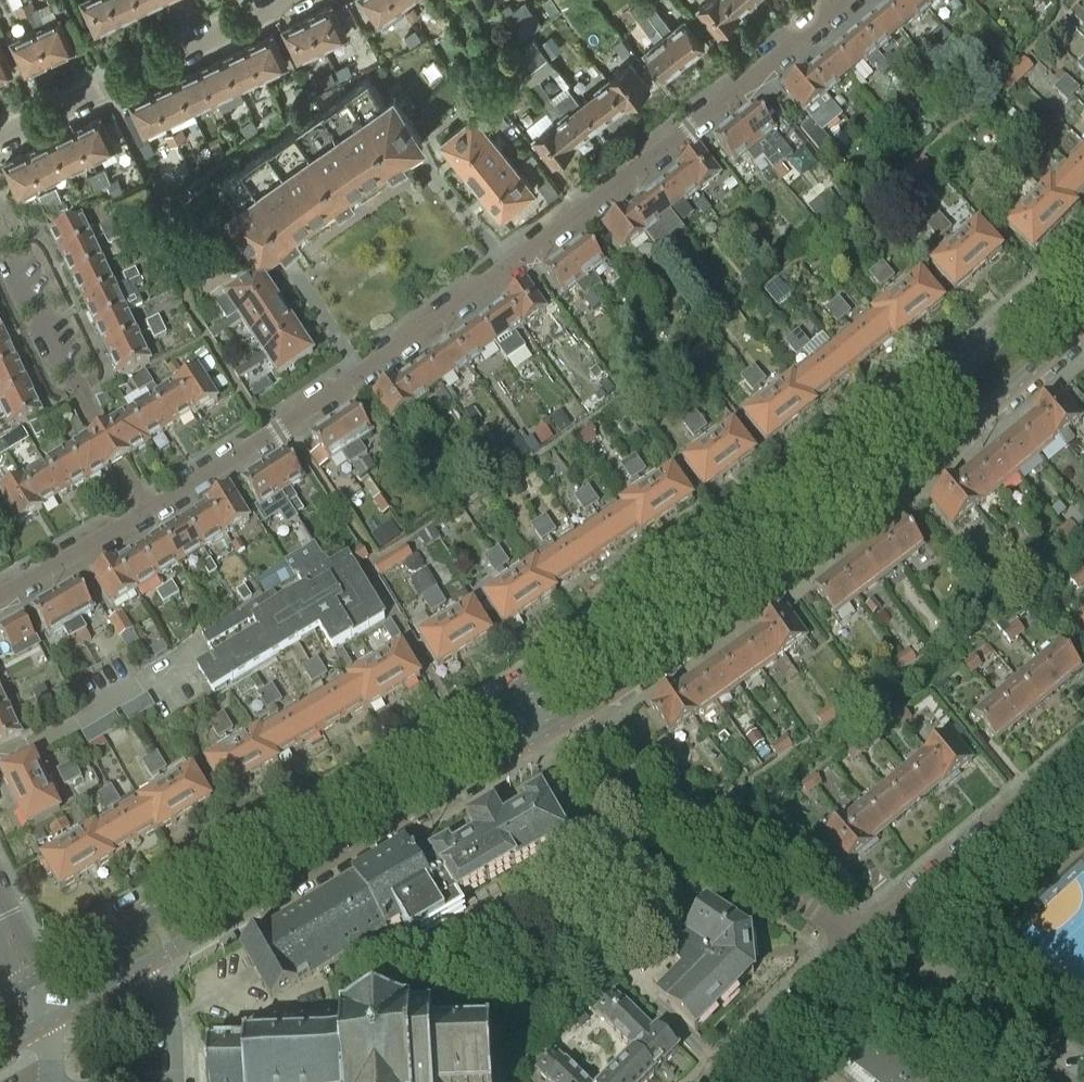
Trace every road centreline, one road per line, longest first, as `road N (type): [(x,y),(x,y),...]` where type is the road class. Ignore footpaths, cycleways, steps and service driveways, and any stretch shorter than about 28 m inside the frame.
road 1 (residential): [(147,513),(506,267),(843,0)]
road 2 (tertiary): [(1083,255),(849,457),(536,680)]
road 3 (tertiary): [(562,722),(817,545),(1083,325)]
road 4 (tertiary): [(51,1018),(562,722)]
road 5 (tertiary): [(536,680),(29,977)]
road 6 (residential): [(857,937),(601,763),(562,722)]
road 7 (residential): [(0,142),(286,0)]
road 8 (residential): [(1083,749),(857,937)]
road 9 (residential): [(147,513),(15,261)]
road 10 (residential): [(1067,1081),(857,937)]
road 11 (residential): [(857,937),(714,1081)]
road 12 (residential): [(0,597),(147,513)]

